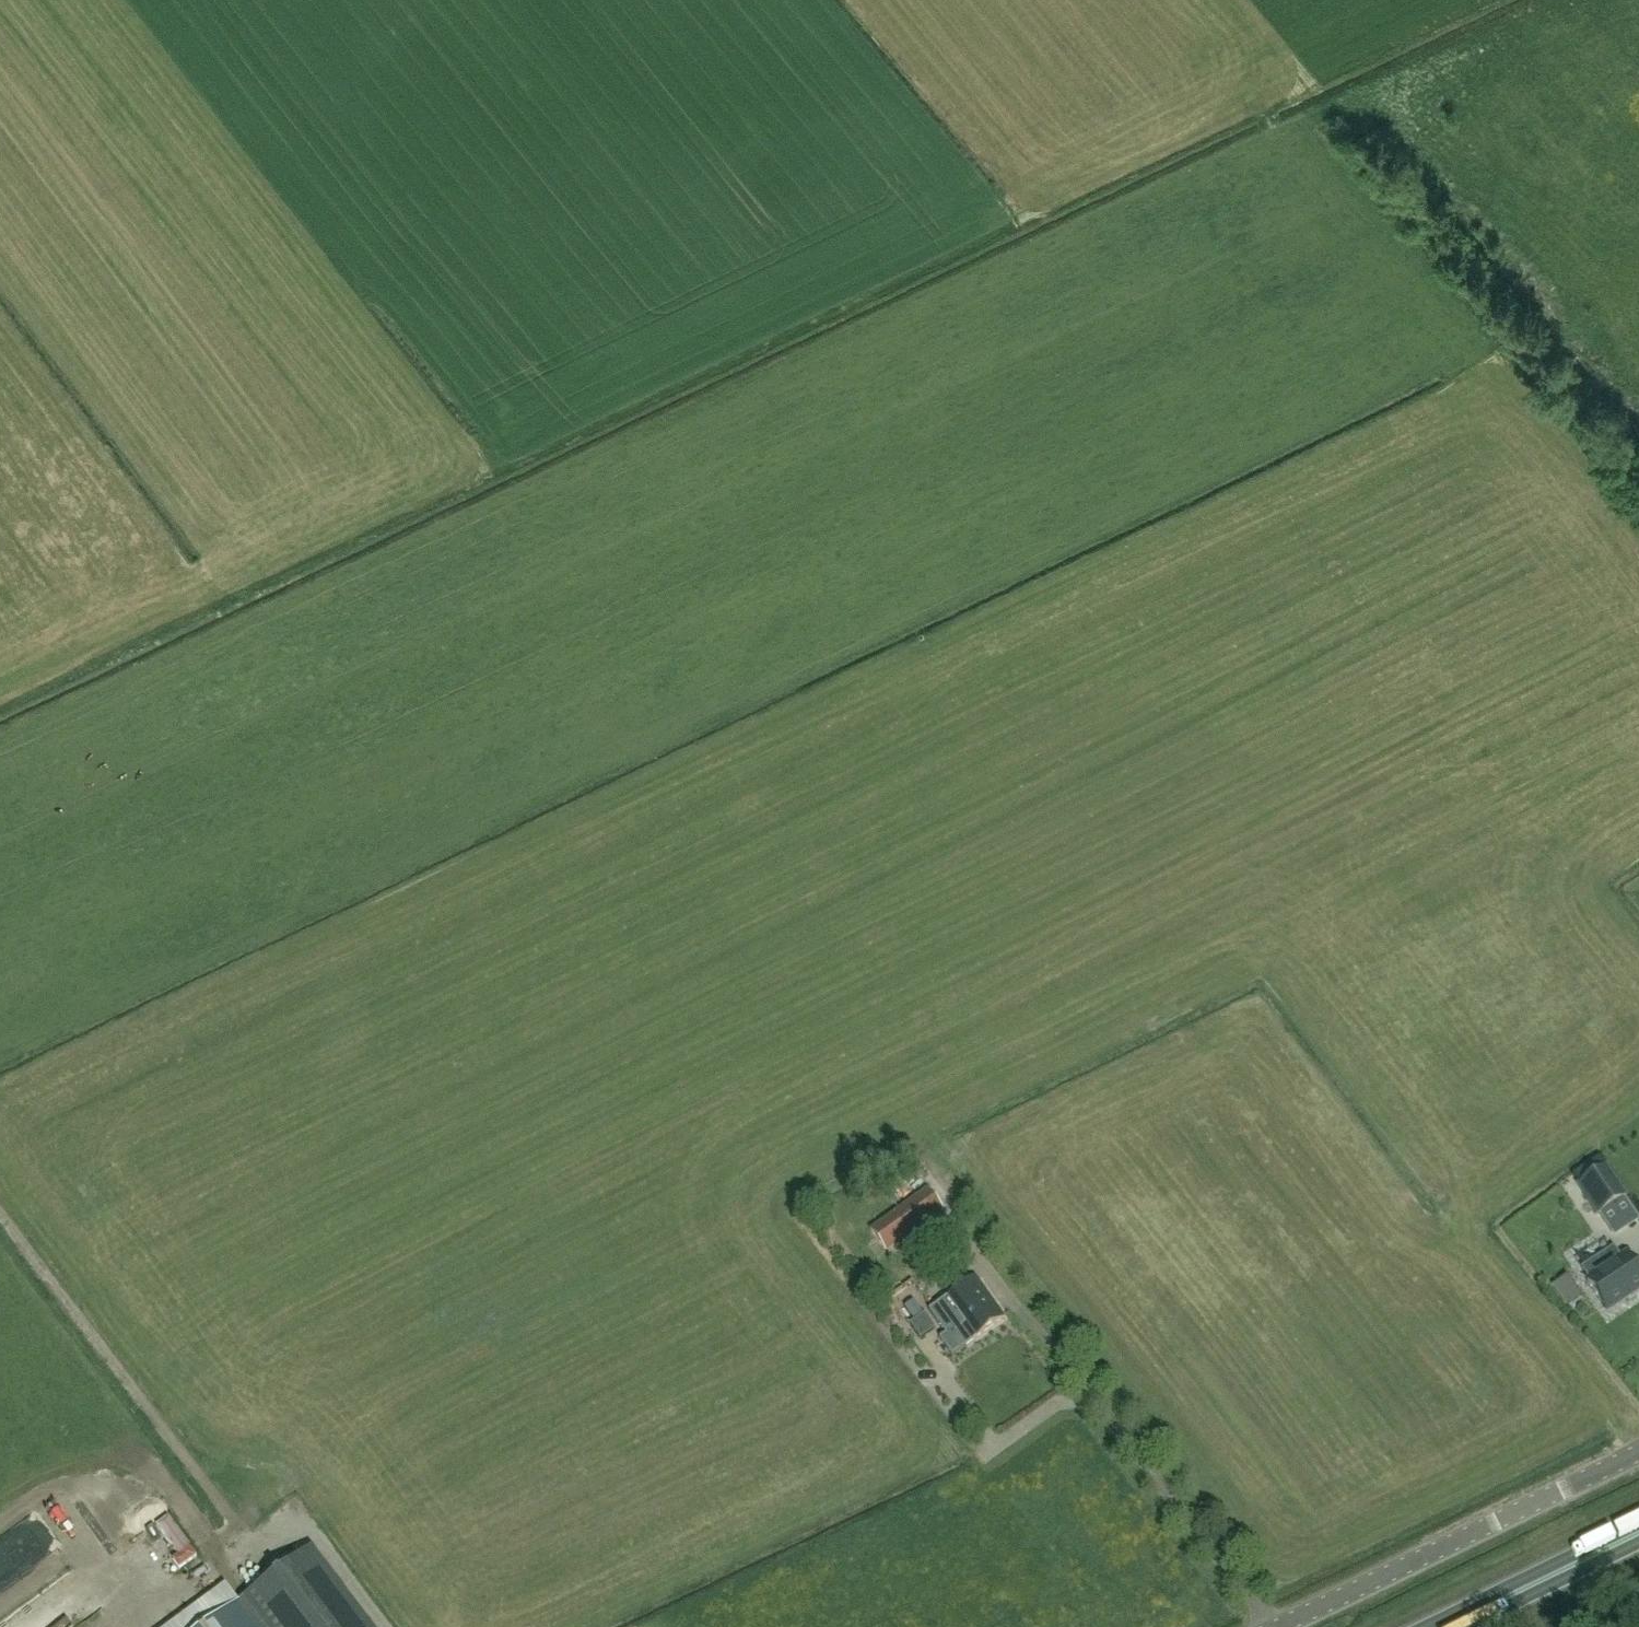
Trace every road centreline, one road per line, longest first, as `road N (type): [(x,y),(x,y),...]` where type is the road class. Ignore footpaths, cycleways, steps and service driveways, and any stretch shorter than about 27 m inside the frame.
road 1 (unclassified): [(1277,1626),(1638,1450)]
road 2 (trunk): [(1444,1626),(1638,1532)]

